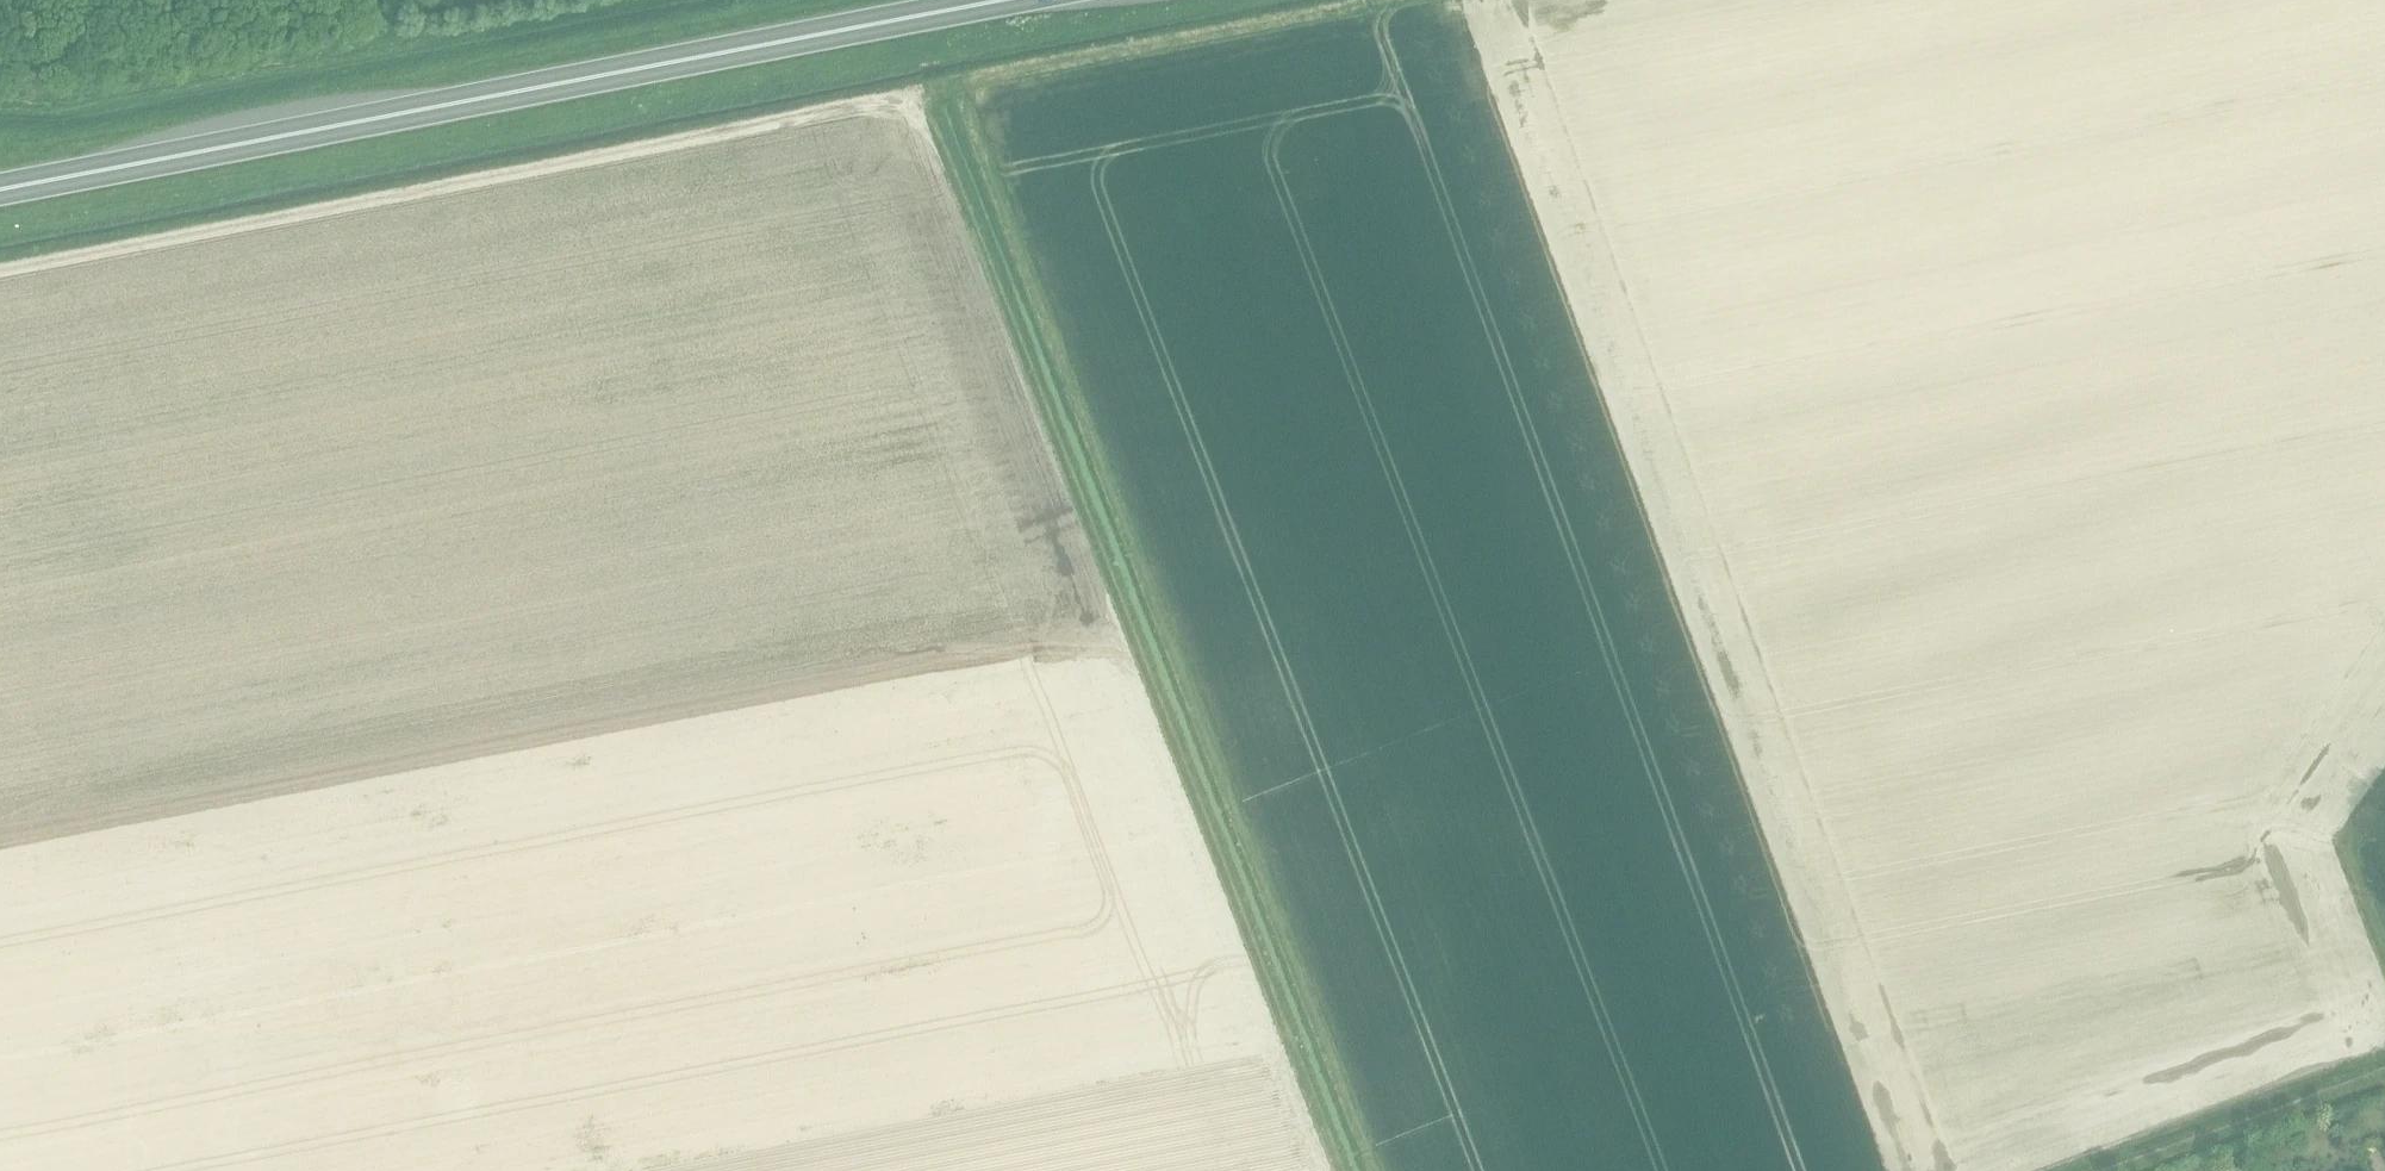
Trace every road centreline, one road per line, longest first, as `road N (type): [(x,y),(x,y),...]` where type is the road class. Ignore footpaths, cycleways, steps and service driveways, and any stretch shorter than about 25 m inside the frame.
road 1 (trunk): [(0,188),(1012,0)]
road 2 (track): [(370,0),(389,30),(568,0)]

